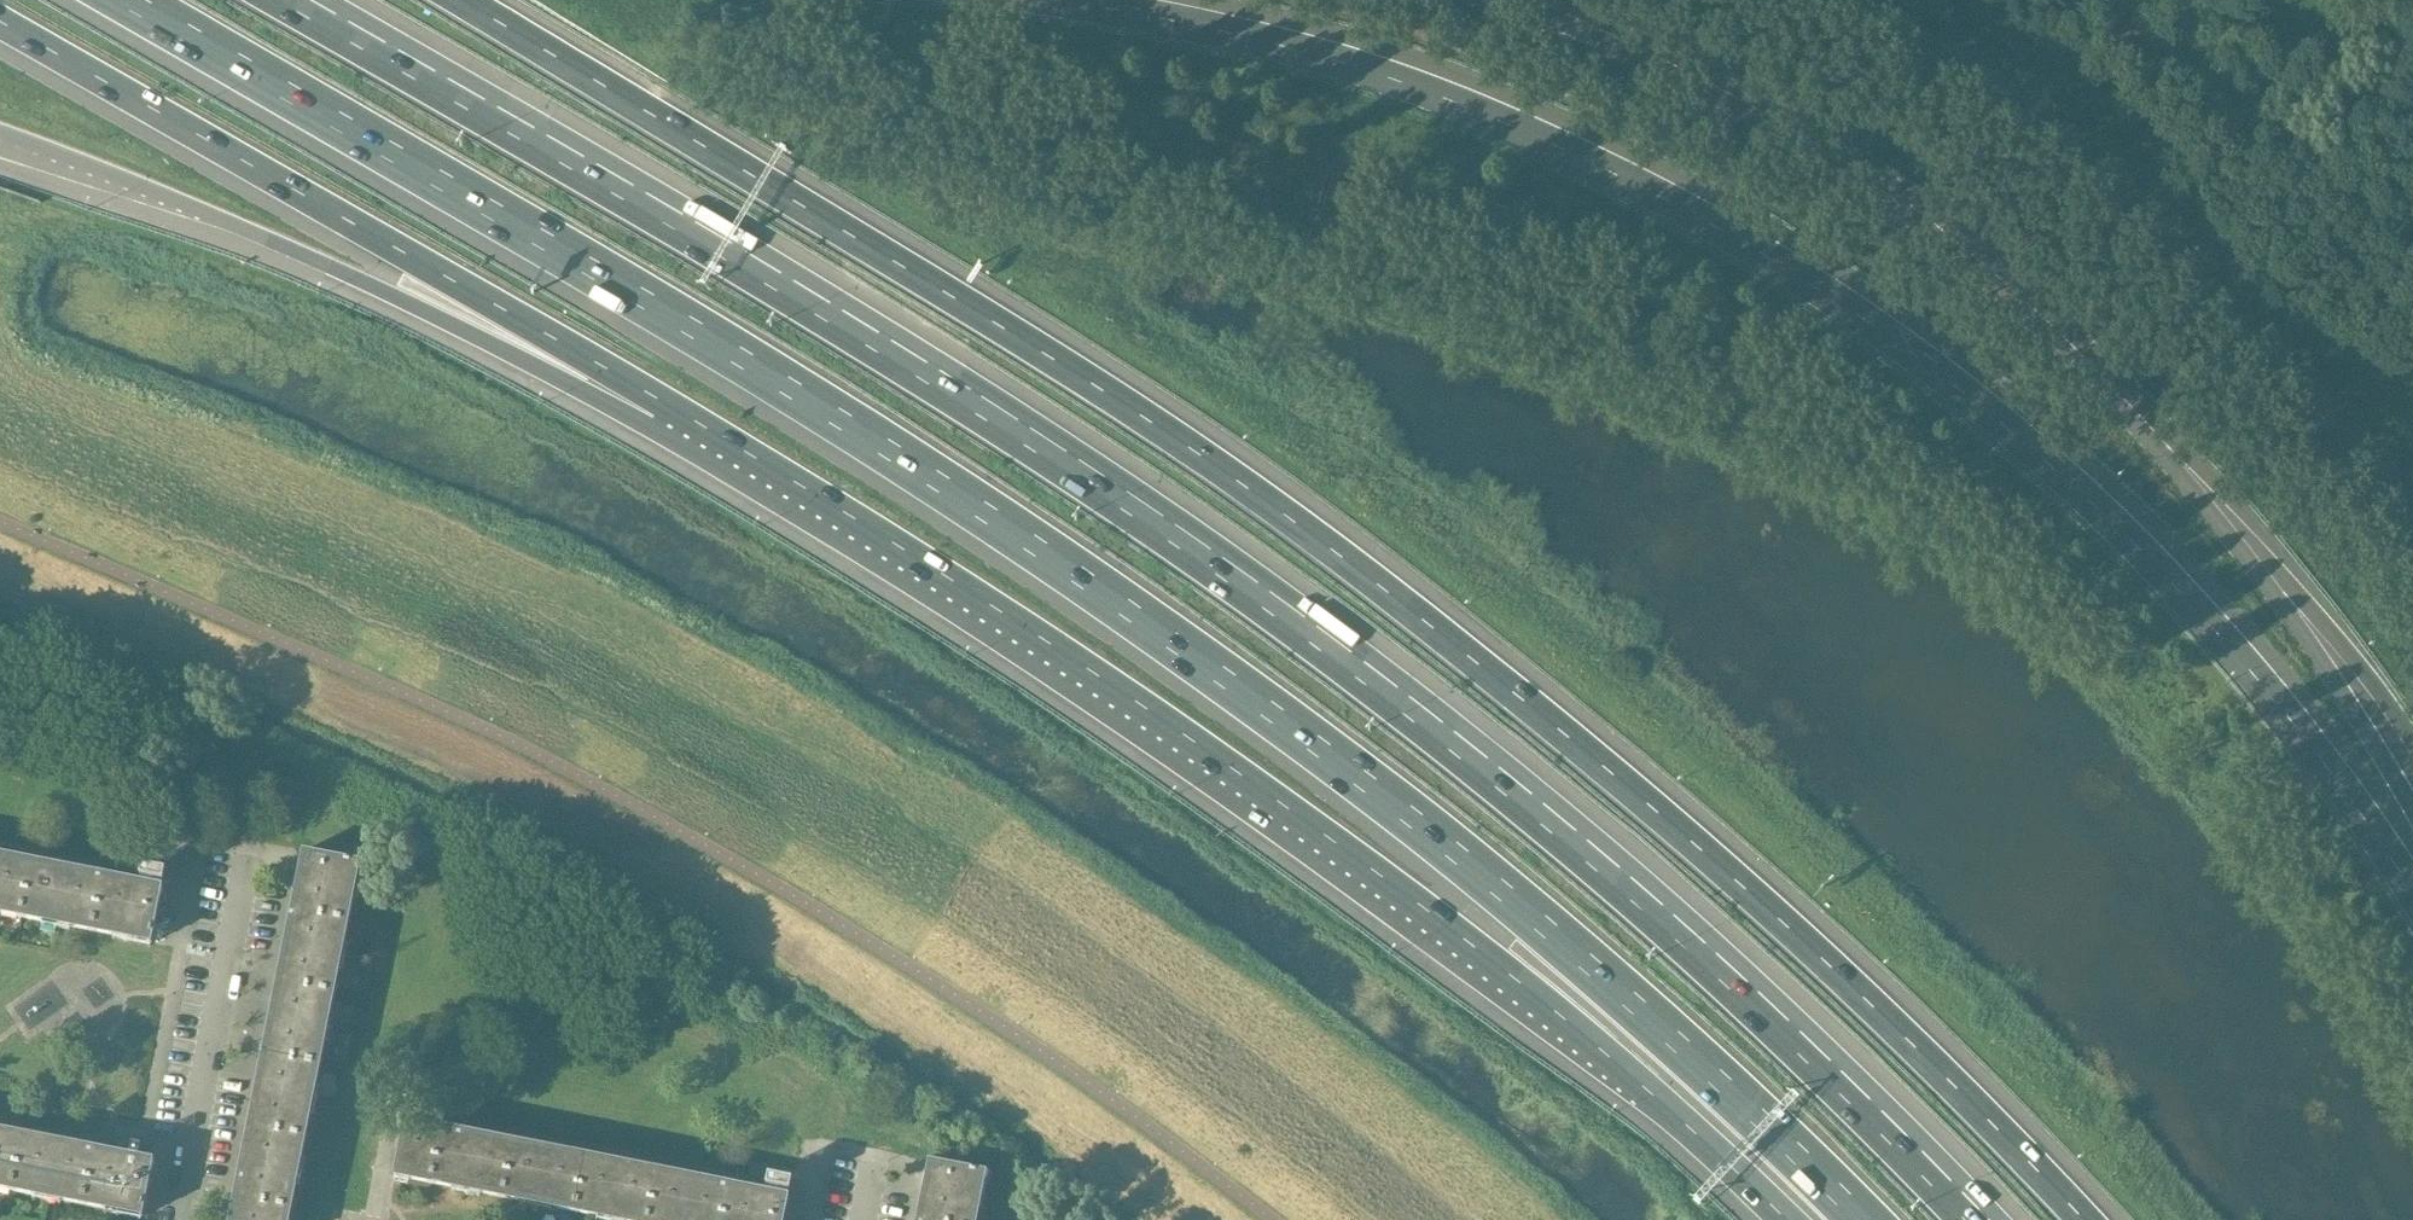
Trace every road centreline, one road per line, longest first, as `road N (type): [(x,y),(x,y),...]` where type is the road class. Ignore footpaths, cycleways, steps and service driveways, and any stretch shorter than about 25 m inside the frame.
road 1 (motorway): [(133,0),(595,271),(1057,559),(1640,993),(1866,1219)]
road 2 (motorway): [(1979,1219),(1687,937),(1359,658),(1112,477),(287,0)]
road 3 (motorway): [(2090,1219),(1742,881),(1403,605),(1148,418),(459,0)]
road 4 (motorway): [(2412,892),(2301,731),(2150,563),(1980,411),(1798,279),(1634,187),(1470,109),(1281,50),(1030,0)]
road 5 (motorway): [(658,403),(1035,633),(1364,864),(1811,1219)]
road 6 (motorway): [(2412,810),(2254,567),(2119,410),(1998,296),(1894,212),(1765,124),(1496,0)]
road 7 (motorway): [(0,21),(658,403)]
road 8 (motorway): [(0,133),(658,403)]
road 9 (residential): [(174,1219),(242,853)]

